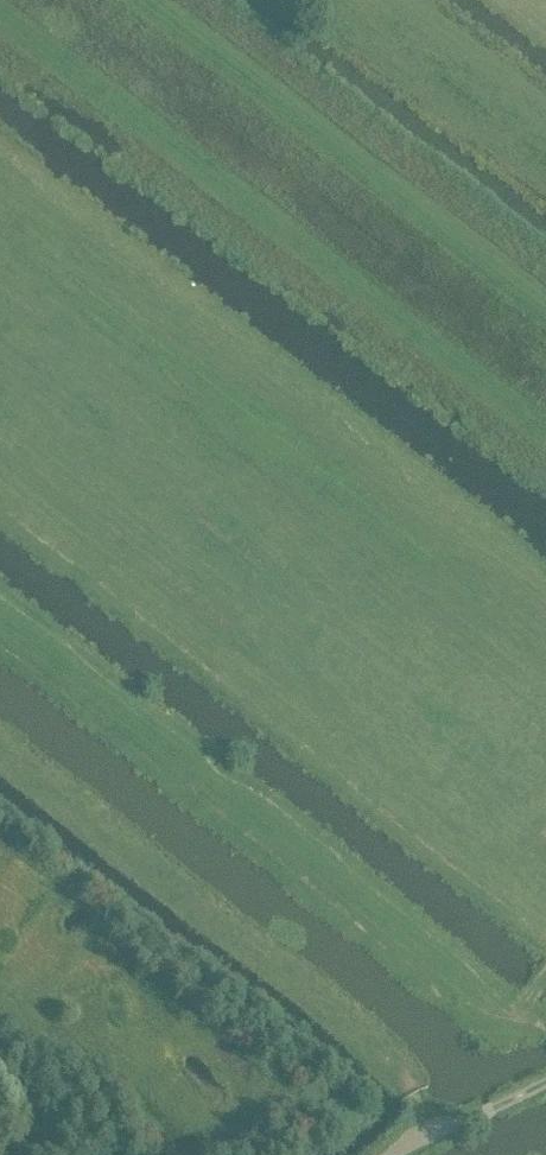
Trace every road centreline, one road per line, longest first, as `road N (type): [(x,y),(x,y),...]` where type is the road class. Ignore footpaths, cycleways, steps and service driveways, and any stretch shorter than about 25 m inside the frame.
road 1 (unclassified): [(396,1154),(545,1079)]

